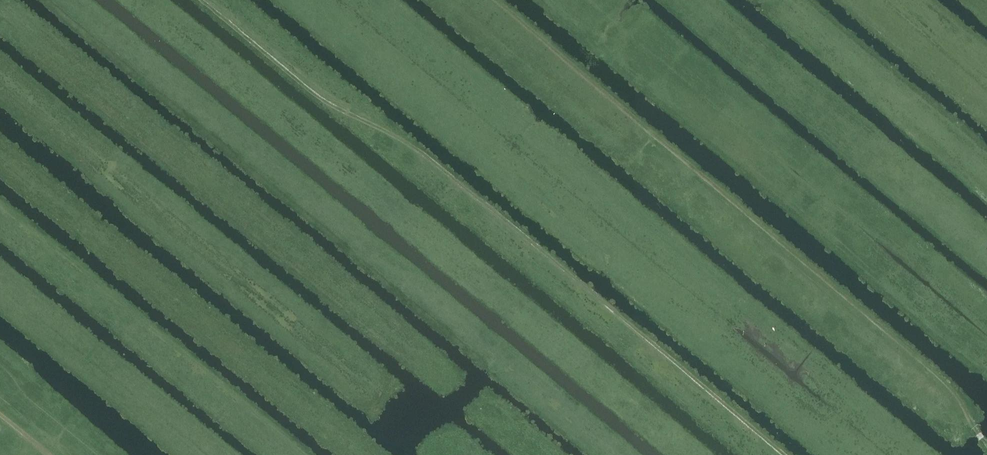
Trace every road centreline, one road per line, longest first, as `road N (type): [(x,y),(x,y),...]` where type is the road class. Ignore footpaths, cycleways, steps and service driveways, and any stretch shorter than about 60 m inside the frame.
road 1 (track): [(787,454),(416,149),(332,106),(202,0)]
road 2 (track): [(986,446),(940,377),(493,0)]

